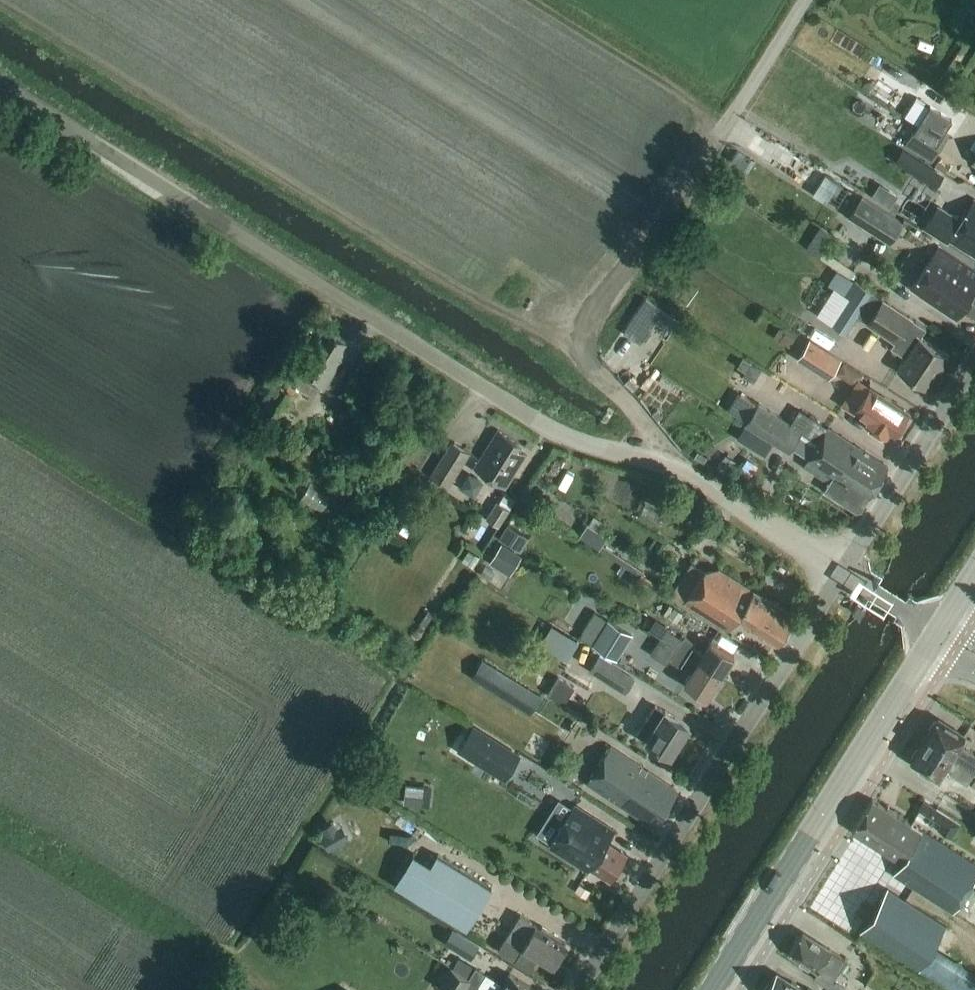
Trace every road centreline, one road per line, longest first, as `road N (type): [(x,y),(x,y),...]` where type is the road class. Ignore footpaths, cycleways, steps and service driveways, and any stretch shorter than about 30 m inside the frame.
road 1 (unclassified): [(843,573),(685,473),(573,439),(534,418),(0,86)]
road 2 (track): [(685,473),(601,375),(584,349),(588,324),(805,0)]
road 3 (unclassified): [(577,989),(843,573)]
road 4 (primary): [(713,989),(940,633)]
road 5 (unclassified): [(843,573),(974,364)]

